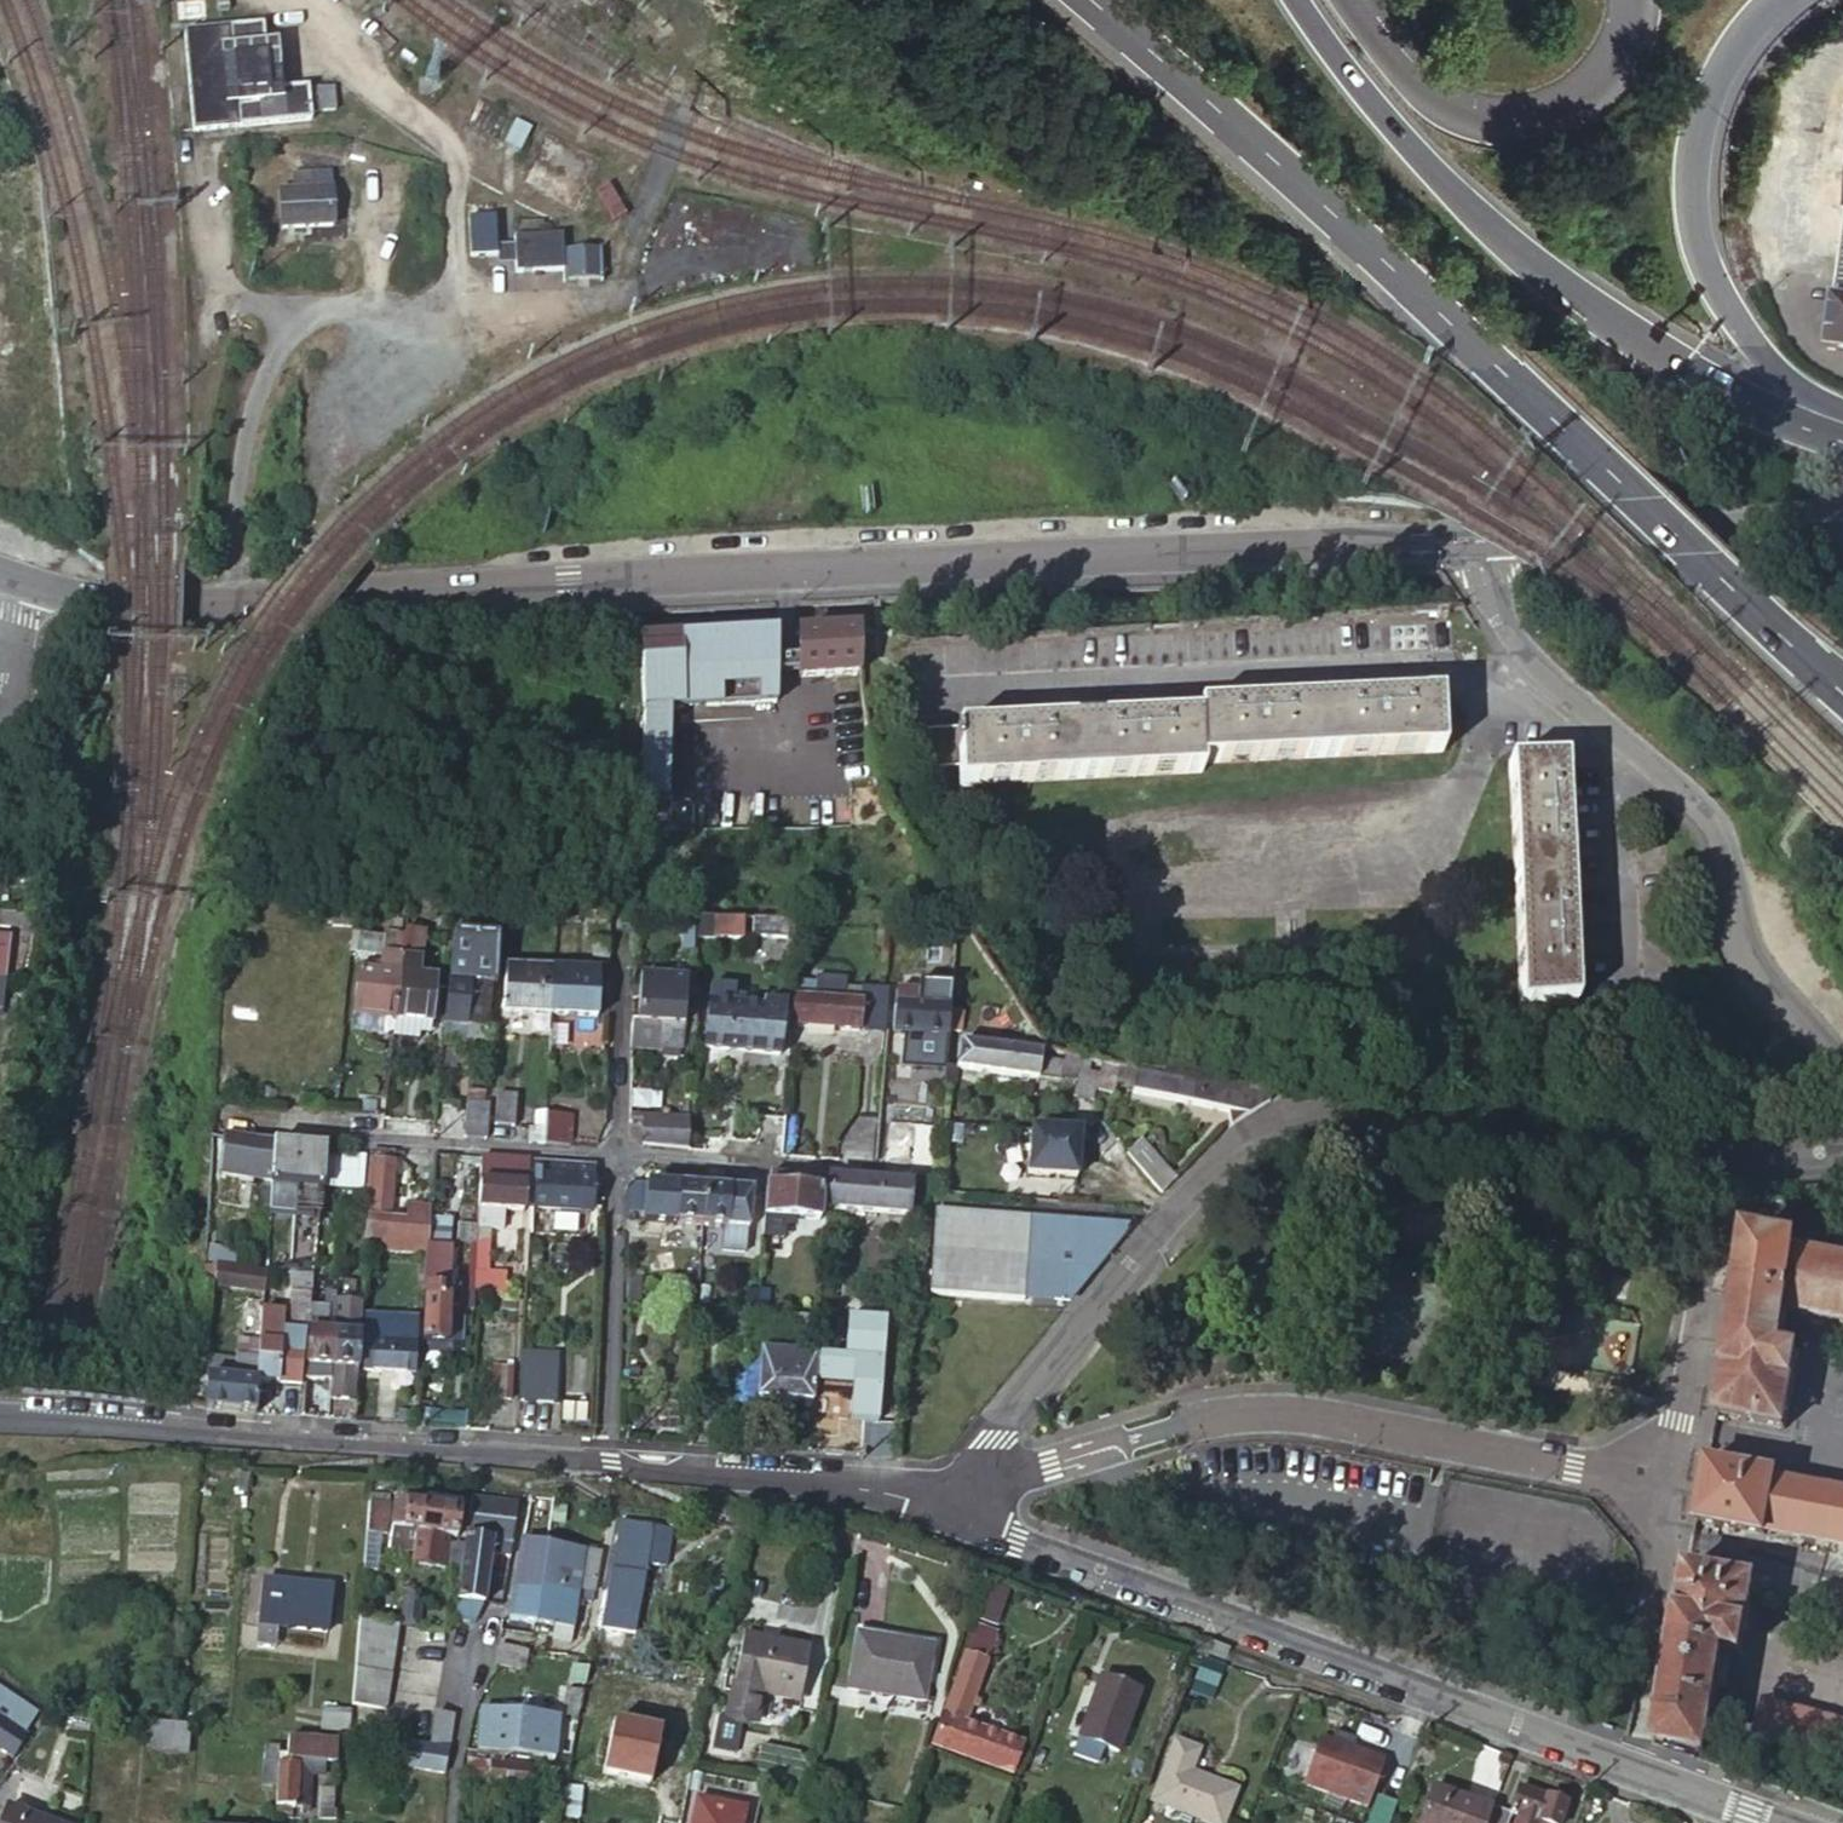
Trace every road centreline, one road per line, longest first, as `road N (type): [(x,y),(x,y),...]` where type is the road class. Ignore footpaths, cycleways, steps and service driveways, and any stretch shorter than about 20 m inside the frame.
road 1 (tertiary): [(1467,538),(183,607),(107,601),(17,576)]
road 2 (unclassified): [(951,1508),(1180,1208),(1257,1149),(1345,1123),(1477,1137),(1642,1170),(1842,1158)]
road 3 (residential): [(966,1515),(1099,1580),(1772,1822)]
road 4 (primary): [(1338,211),(1842,690)]
road 5 (trunk): [(1817,428),(1668,355),(1573,297),(1445,189),(1342,75),(1290,0)]
road 6 (unclassified): [(1842,1077),(1746,970),(1714,824),(1515,646),(1467,538)]
road 7 (residential): [(0,1415),(600,1467)]
road 8 (trunk): [(1817,428),(1733,316),(1697,213),(1703,140),(1719,84),(1747,37),(1787,0)]
road 9 (residential): [(242,1131),(610,1151)]
road 10 (residential): [(600,1467),(854,1487),(951,1508)]
road 11 (trunk): [(1096,0),(1338,211)]
road 12 (residential): [(610,1151),(600,1467)]
road 13 (tertiary): [(1467,538),(1728,525)]
road 14 (residential): [(621,924),(610,1151)]
road 15 (unclassified): [(966,1515),(1035,1471),(1119,1447)]
road 16 (residential): [(610,1151),(753,1164)]

